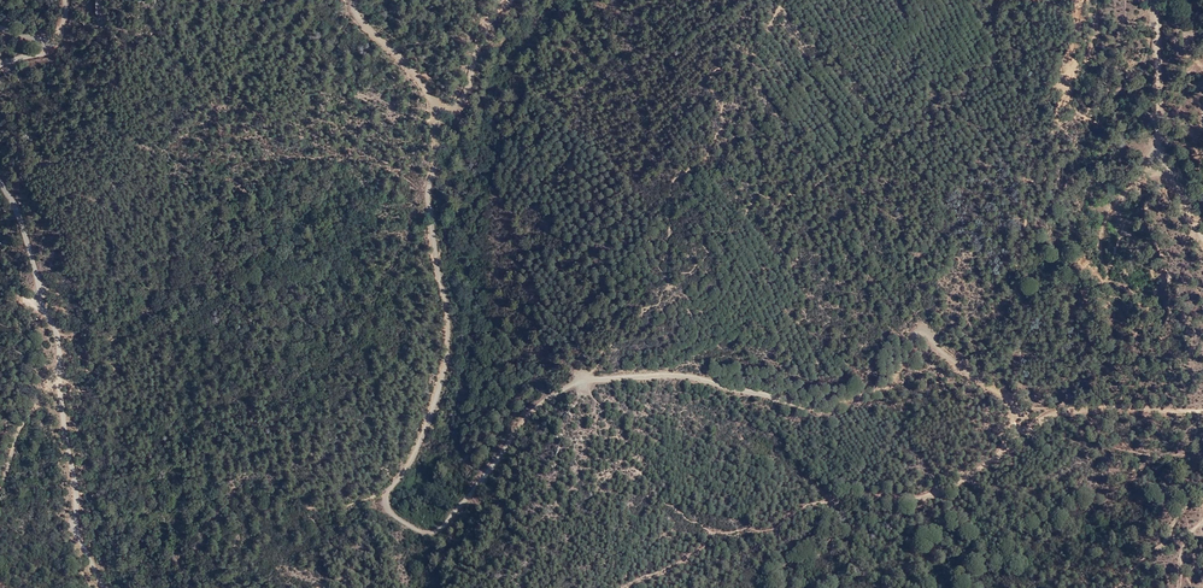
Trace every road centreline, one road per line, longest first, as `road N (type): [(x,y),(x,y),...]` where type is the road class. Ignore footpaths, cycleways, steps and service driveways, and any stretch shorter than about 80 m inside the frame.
road 1 (track): [(1023,425),(1001,391),(969,373),(930,334),(916,337),(913,355),(886,389),(836,408),(705,378),(594,379),(545,402),(456,517),(428,535),(392,514),(389,491),(424,429),(446,352),(430,216),(443,103)]
road 2 (unclassified): [(0,176),(18,207),(58,332),(77,532),(105,587)]
road 3 (track): [(1156,0),(1159,150),(1202,233)]
road 4 (track): [(1023,425),(993,462),(936,493),(906,501),(847,499),(835,514)]
road 5 (track): [(1202,408),(1107,408),(1023,425)]
road 6 (track): [(443,103),(428,97),(407,62),(367,29),(353,7),(358,0)]
road 7 (track): [(60,365),(20,429),(0,493)]
road 8 (track): [(510,0),(491,18),(465,96),(443,103)]

